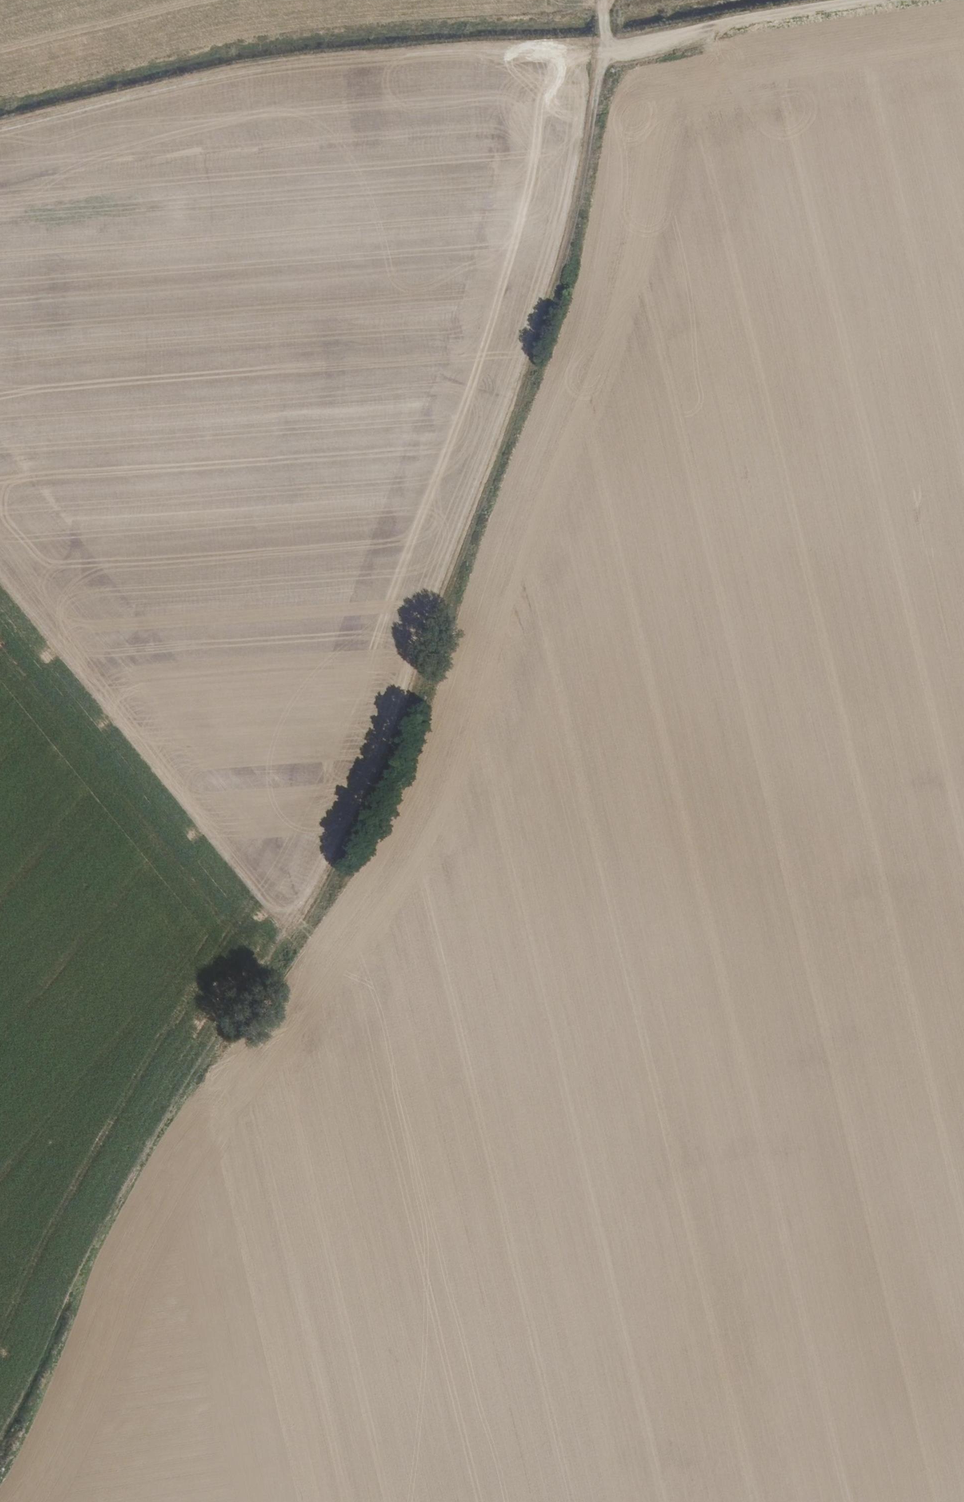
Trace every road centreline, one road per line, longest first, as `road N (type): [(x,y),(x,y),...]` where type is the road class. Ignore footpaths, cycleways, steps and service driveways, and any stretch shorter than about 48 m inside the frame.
road 1 (track): [(608,0),(610,61),(387,775),(161,1123),(0,1435)]
road 2 (track): [(610,61),(939,0)]

